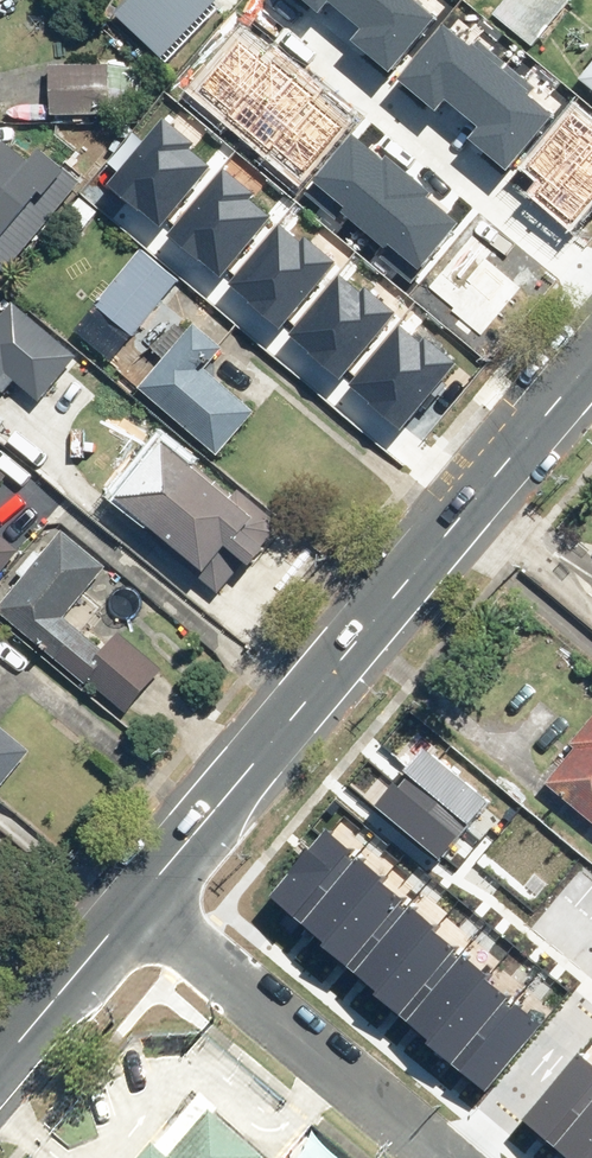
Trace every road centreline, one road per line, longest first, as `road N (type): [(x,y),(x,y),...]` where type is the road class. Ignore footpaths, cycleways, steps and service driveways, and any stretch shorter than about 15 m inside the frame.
road 1 (secondary): [(139,908),(581,378)]
road 2 (residential): [(443,1157),(139,908)]
road 3 (secondary): [(0,1075),(139,908)]

